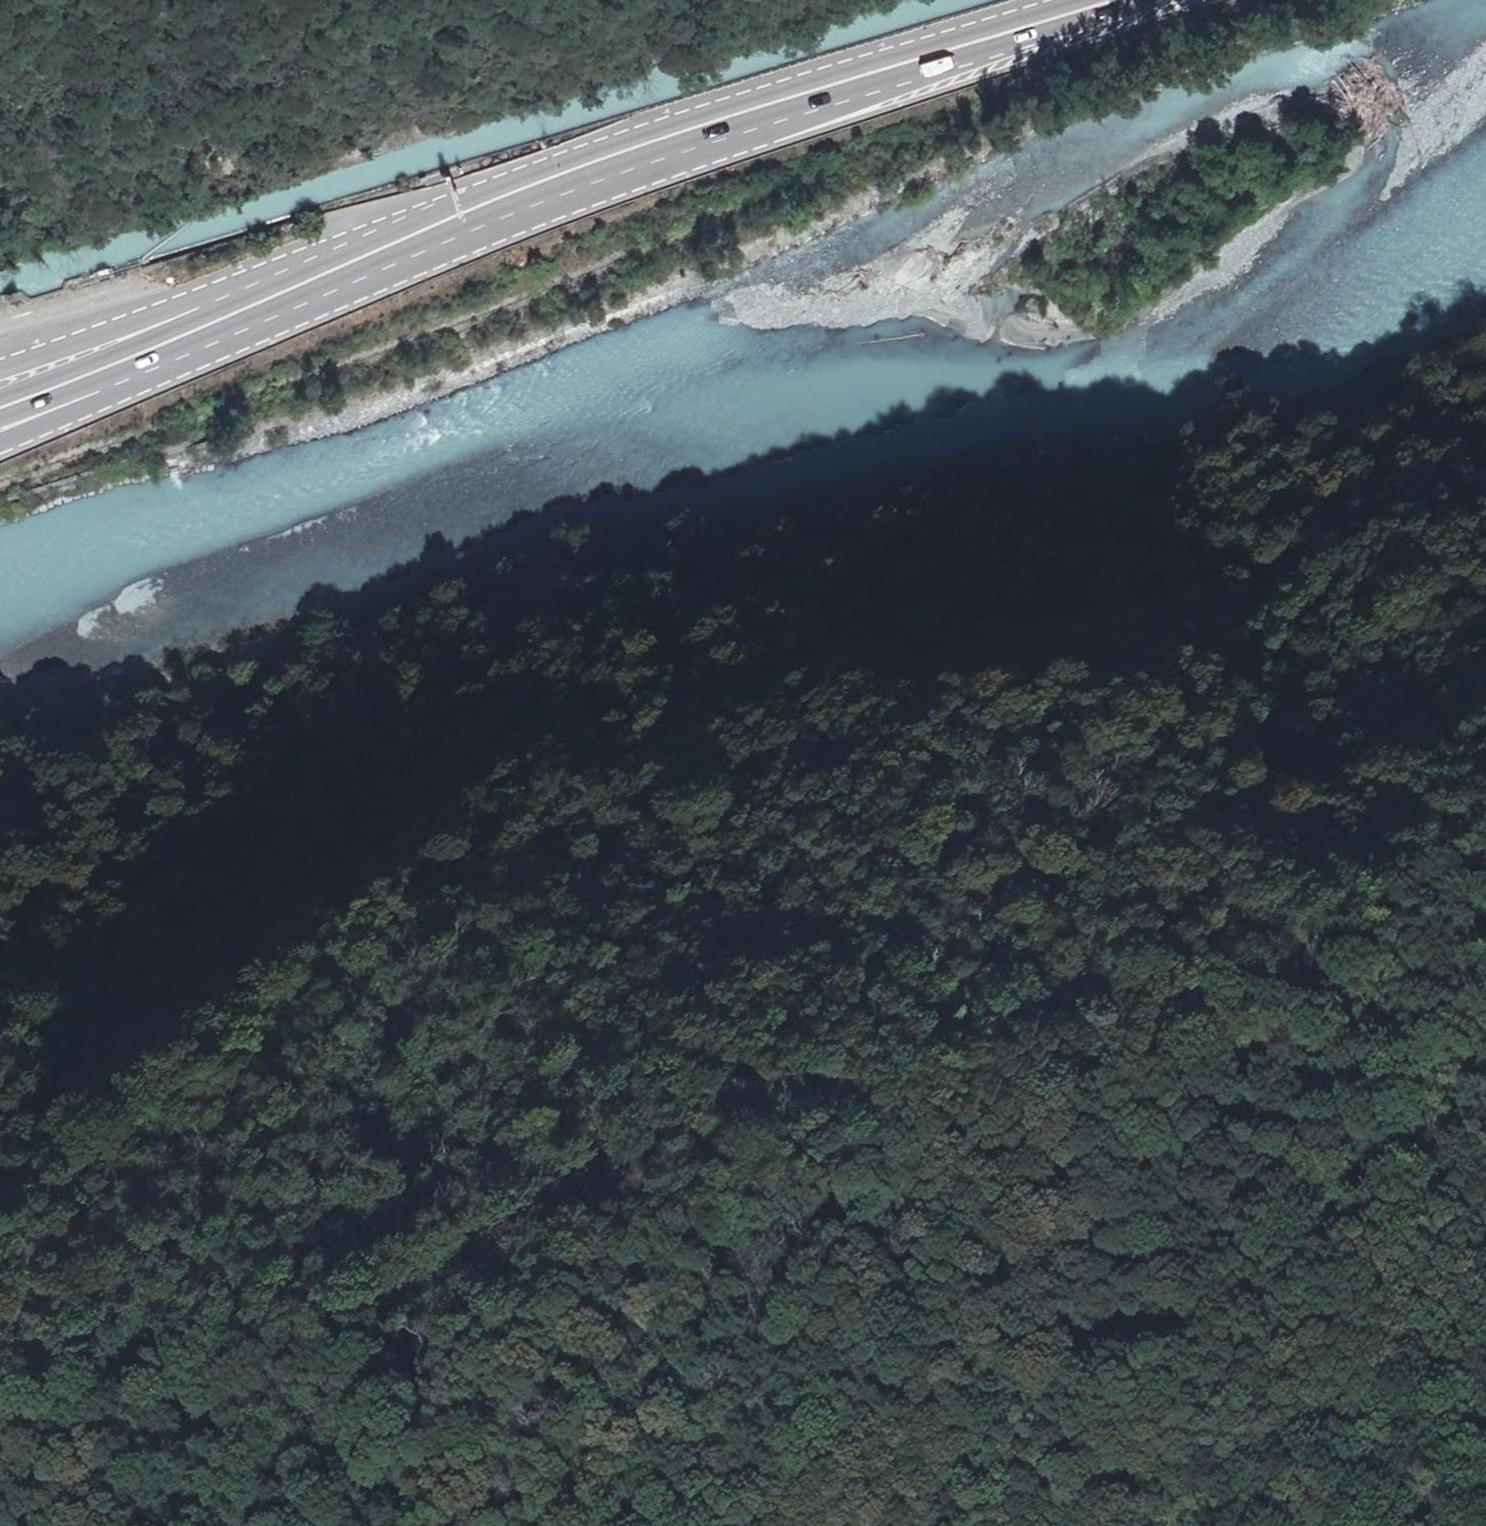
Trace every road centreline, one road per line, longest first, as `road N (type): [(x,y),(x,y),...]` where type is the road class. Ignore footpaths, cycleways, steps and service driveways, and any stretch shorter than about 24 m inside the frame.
road 1 (primary): [(402,239),(1122,0)]
road 2 (primary): [(402,239),(0,373)]
road 3 (primary): [(0,444),(43,428),(286,289)]
road 4 (trunk): [(0,409),(286,289)]
road 5 (trunk): [(286,289),(402,239)]

